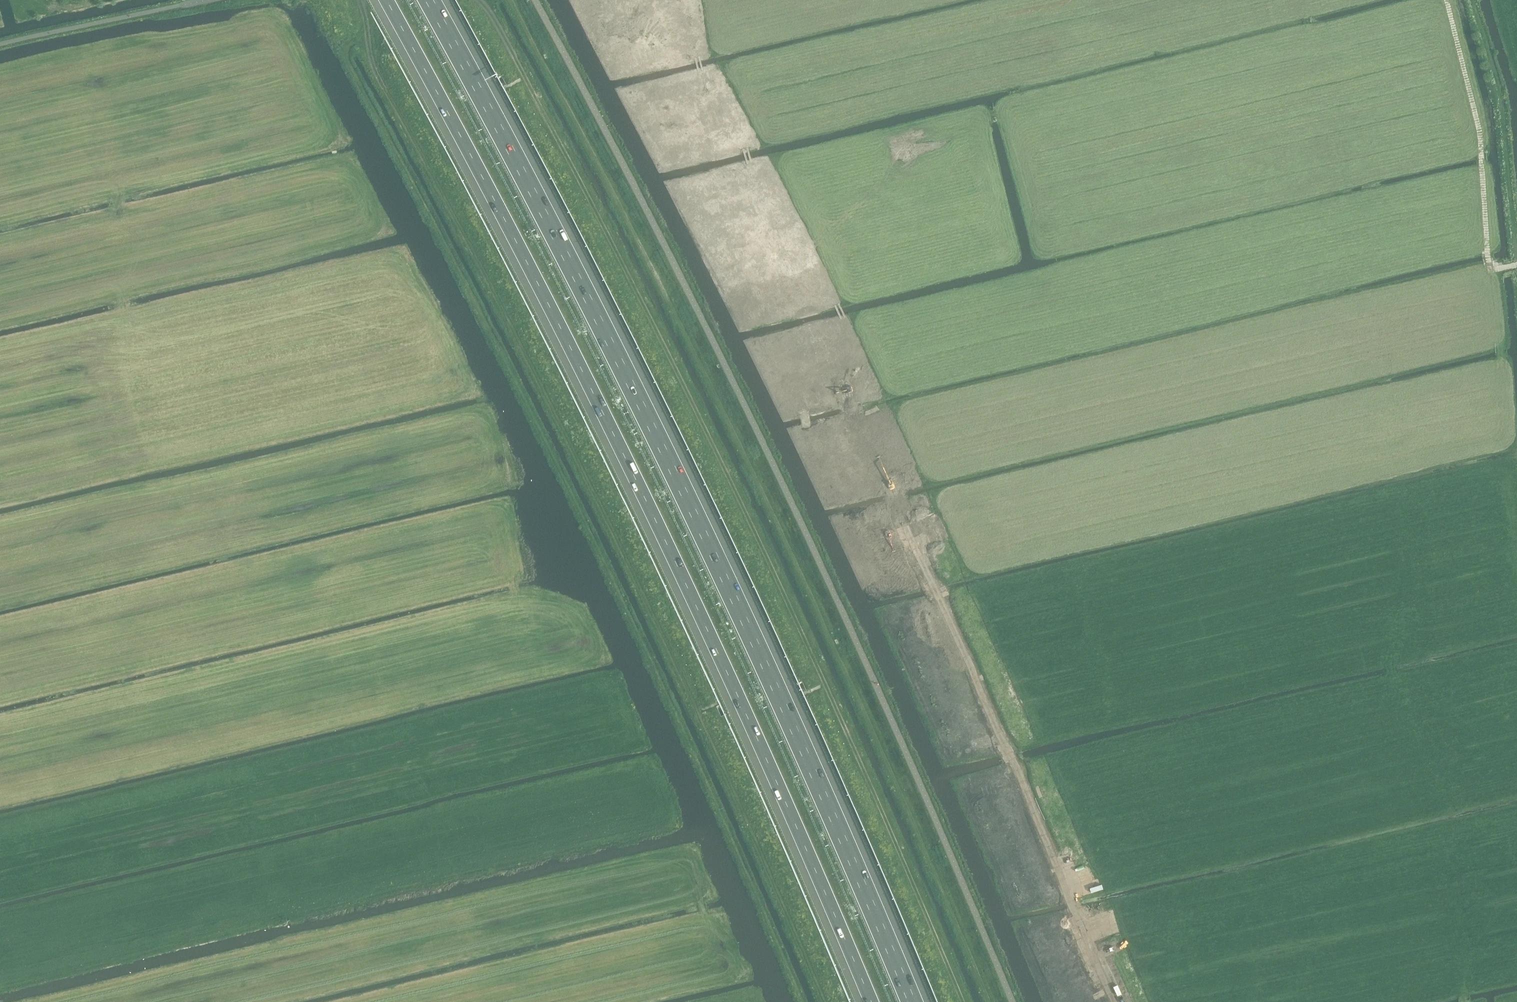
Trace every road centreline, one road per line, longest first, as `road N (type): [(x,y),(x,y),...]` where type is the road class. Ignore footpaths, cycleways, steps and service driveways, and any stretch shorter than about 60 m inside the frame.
road 1 (track): [(963,1001),(726,473),(555,132),(476,0)]
road 2 (motorway): [(386,0),(617,440),(871,1001)]
road 3 (motorway): [(912,1001),(684,492),(429,0)]
road 4 (track): [(359,0),(386,89),(610,529),(823,1001)]
road 5 (track): [(1448,0),(1480,130),(1488,259),(1496,268),(1516,264)]

